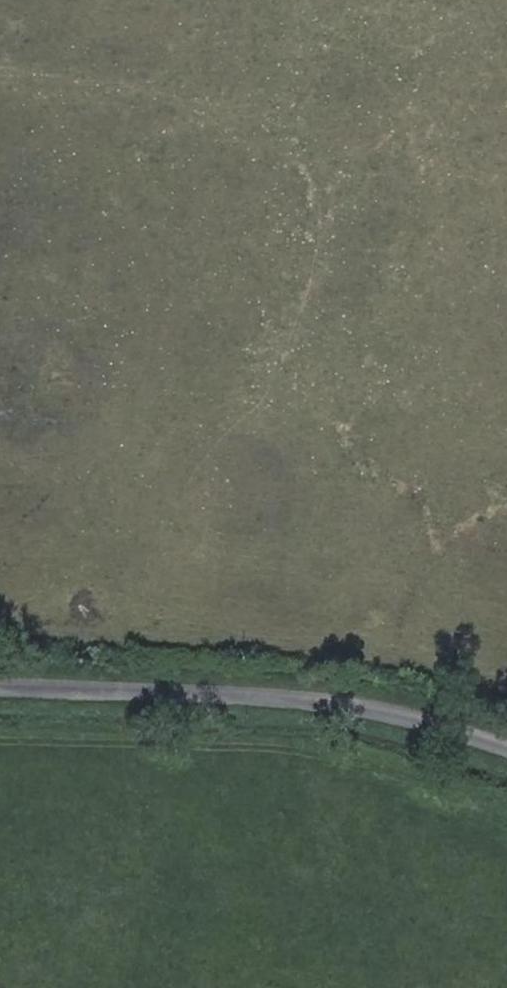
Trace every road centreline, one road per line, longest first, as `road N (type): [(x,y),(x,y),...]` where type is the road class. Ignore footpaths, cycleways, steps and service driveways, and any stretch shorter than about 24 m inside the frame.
road 1 (unclassified): [(506,737),(328,704),(0,688)]

